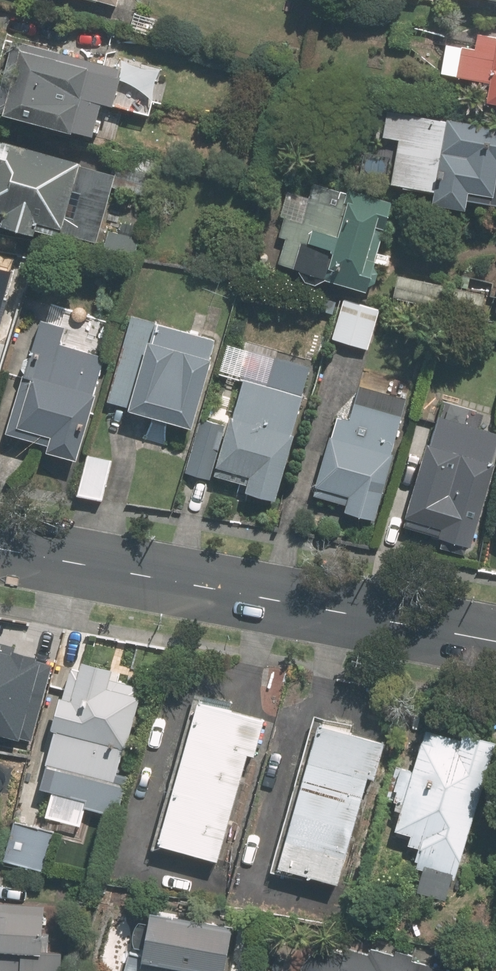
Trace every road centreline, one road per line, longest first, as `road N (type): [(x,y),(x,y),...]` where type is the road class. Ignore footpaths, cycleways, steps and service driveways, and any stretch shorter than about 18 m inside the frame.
road 1 (residential): [(495,641),(0,548)]

